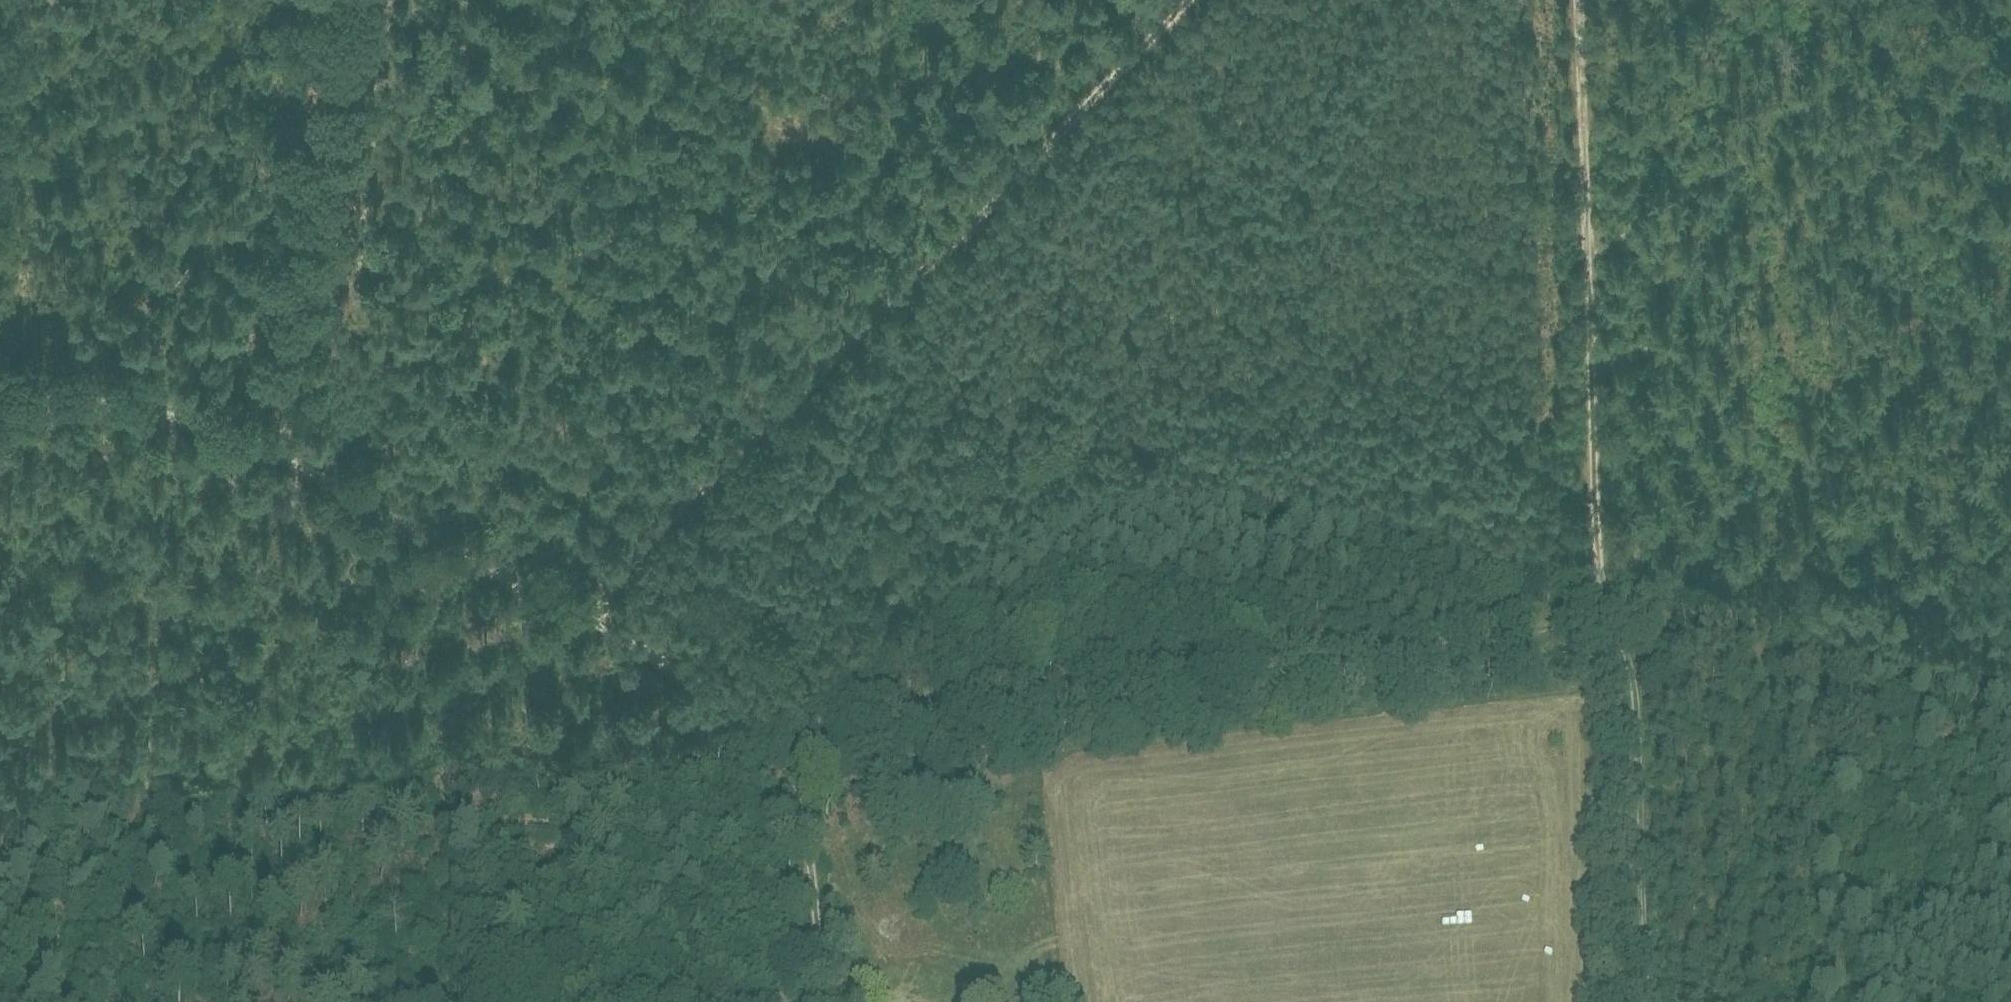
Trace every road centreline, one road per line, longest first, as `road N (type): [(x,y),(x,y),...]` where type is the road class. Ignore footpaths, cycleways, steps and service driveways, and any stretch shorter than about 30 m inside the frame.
road 1 (track): [(1589,0),(1628,1001)]
road 2 (track): [(1173,0),(582,611)]
road 3 (track): [(793,722),(1608,607)]
road 4 (track): [(793,722),(305,458),(275,428)]
road 5 (track): [(275,428),(333,0)]
road 6 (track): [(0,374),(275,428)]

